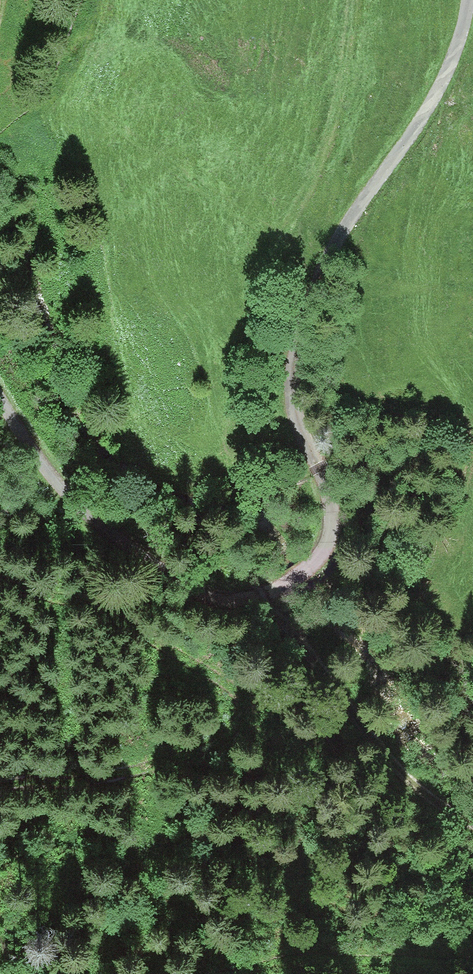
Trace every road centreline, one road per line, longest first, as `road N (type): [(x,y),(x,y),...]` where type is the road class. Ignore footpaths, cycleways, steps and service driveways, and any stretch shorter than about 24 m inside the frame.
road 1 (unclassified): [(0,406),(67,496),(188,589),(243,599),(308,569),(327,546),(333,513),(294,413),(297,340),(350,221),(443,81),(468,0)]
road 2 (track): [(274,591),(354,719),(421,794),(472,824)]
road 3 (track): [(472,963),(294,959),(224,973)]

